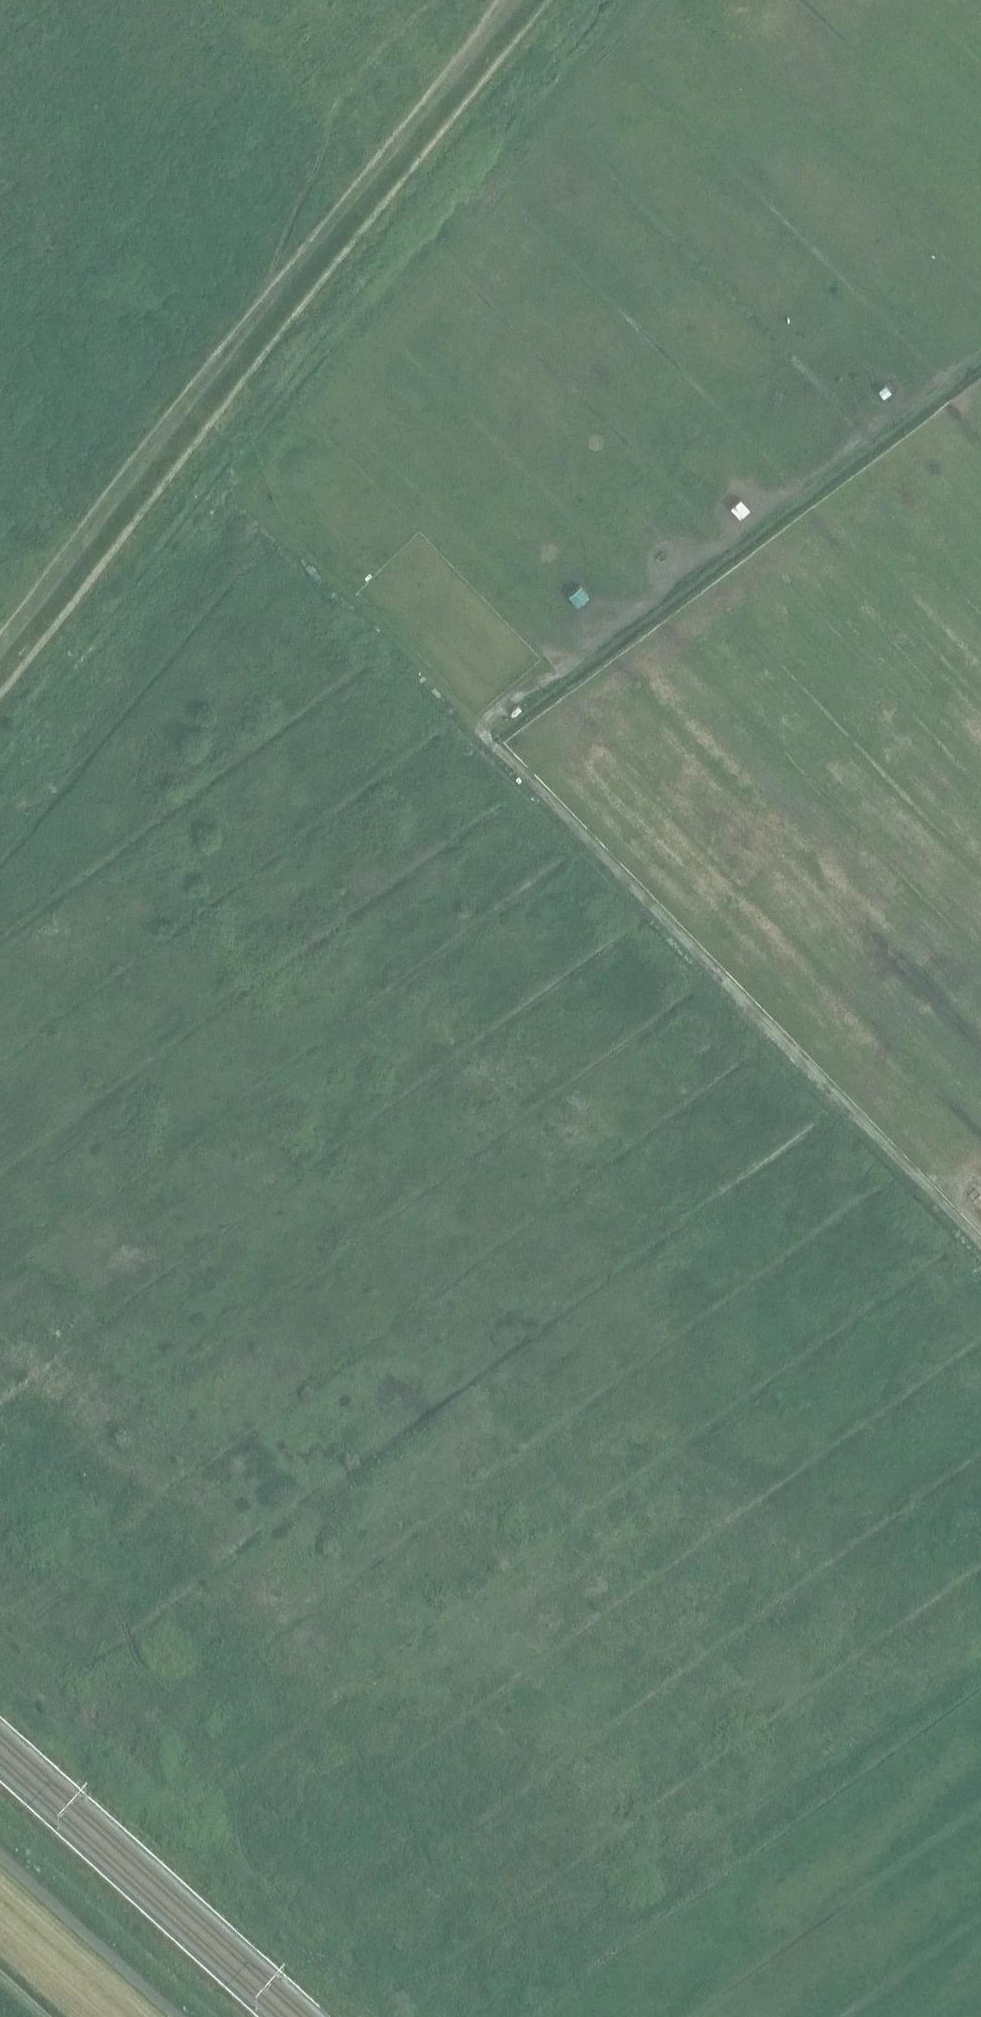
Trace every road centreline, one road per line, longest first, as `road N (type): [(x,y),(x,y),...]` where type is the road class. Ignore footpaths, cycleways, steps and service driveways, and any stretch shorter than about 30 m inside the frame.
road 1 (track): [(980,1255),(283,542)]

